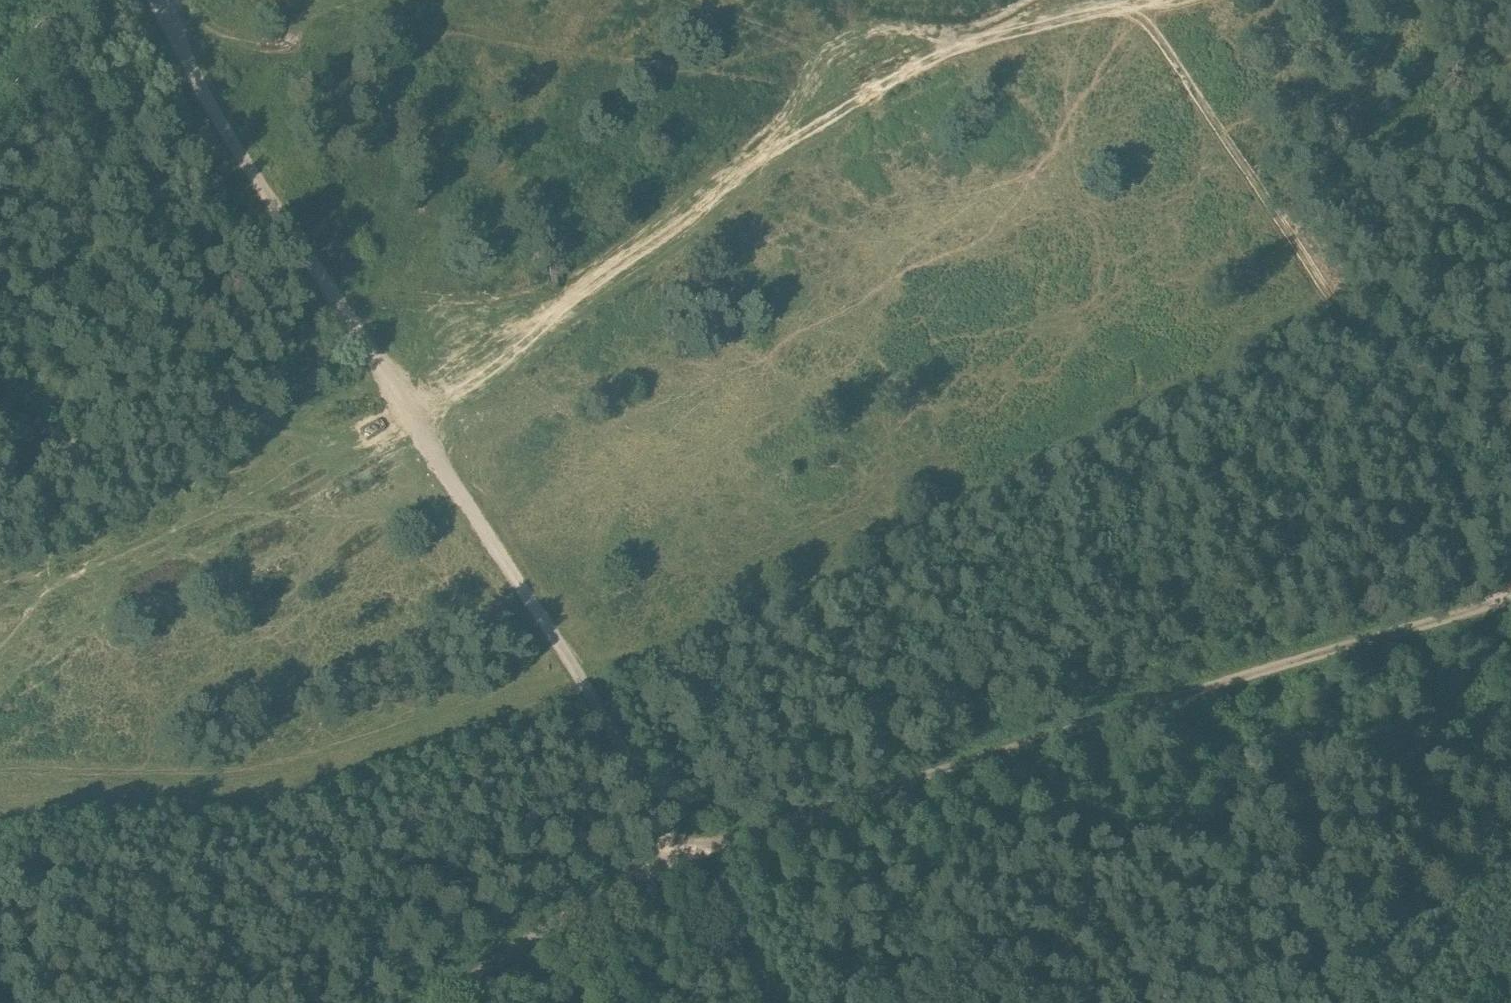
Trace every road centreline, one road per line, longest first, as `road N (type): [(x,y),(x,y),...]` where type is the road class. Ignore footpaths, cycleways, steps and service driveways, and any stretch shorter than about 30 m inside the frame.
road 1 (track): [(0,654),(33,604),(270,504),(414,424),(808,125),(1039,0)]
road 2 (track): [(695,867),(149,0)]
road 3 (track): [(1510,590),(1380,641),(1214,688),(1042,723),(873,776),(695,867)]
road 4 (track): [(769,151),(818,55),(849,36),(894,27),(969,37),(1170,0)]
road 5 (track): [(695,867),(617,903),(449,1002)]
road 6 (track): [(782,1002),(695,867)]

